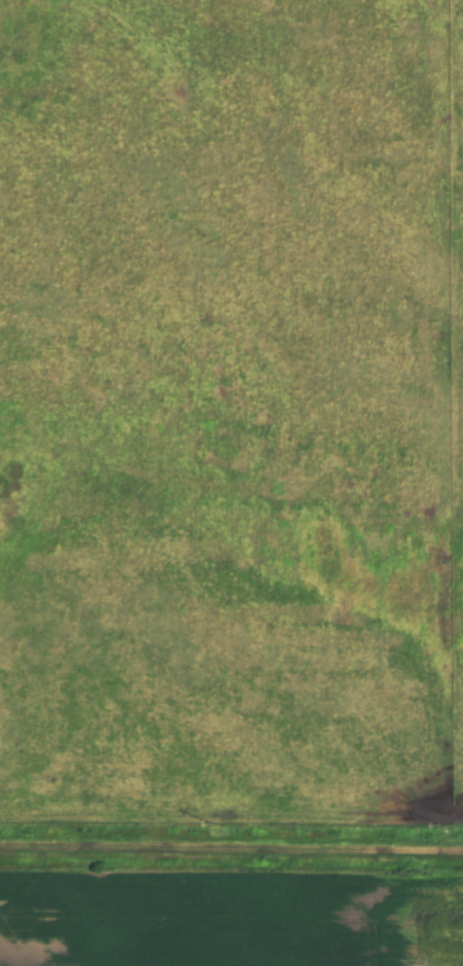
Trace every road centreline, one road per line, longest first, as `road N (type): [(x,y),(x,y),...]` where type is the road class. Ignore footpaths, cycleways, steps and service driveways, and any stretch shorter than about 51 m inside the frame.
road 1 (track): [(462,851),(0,843)]

